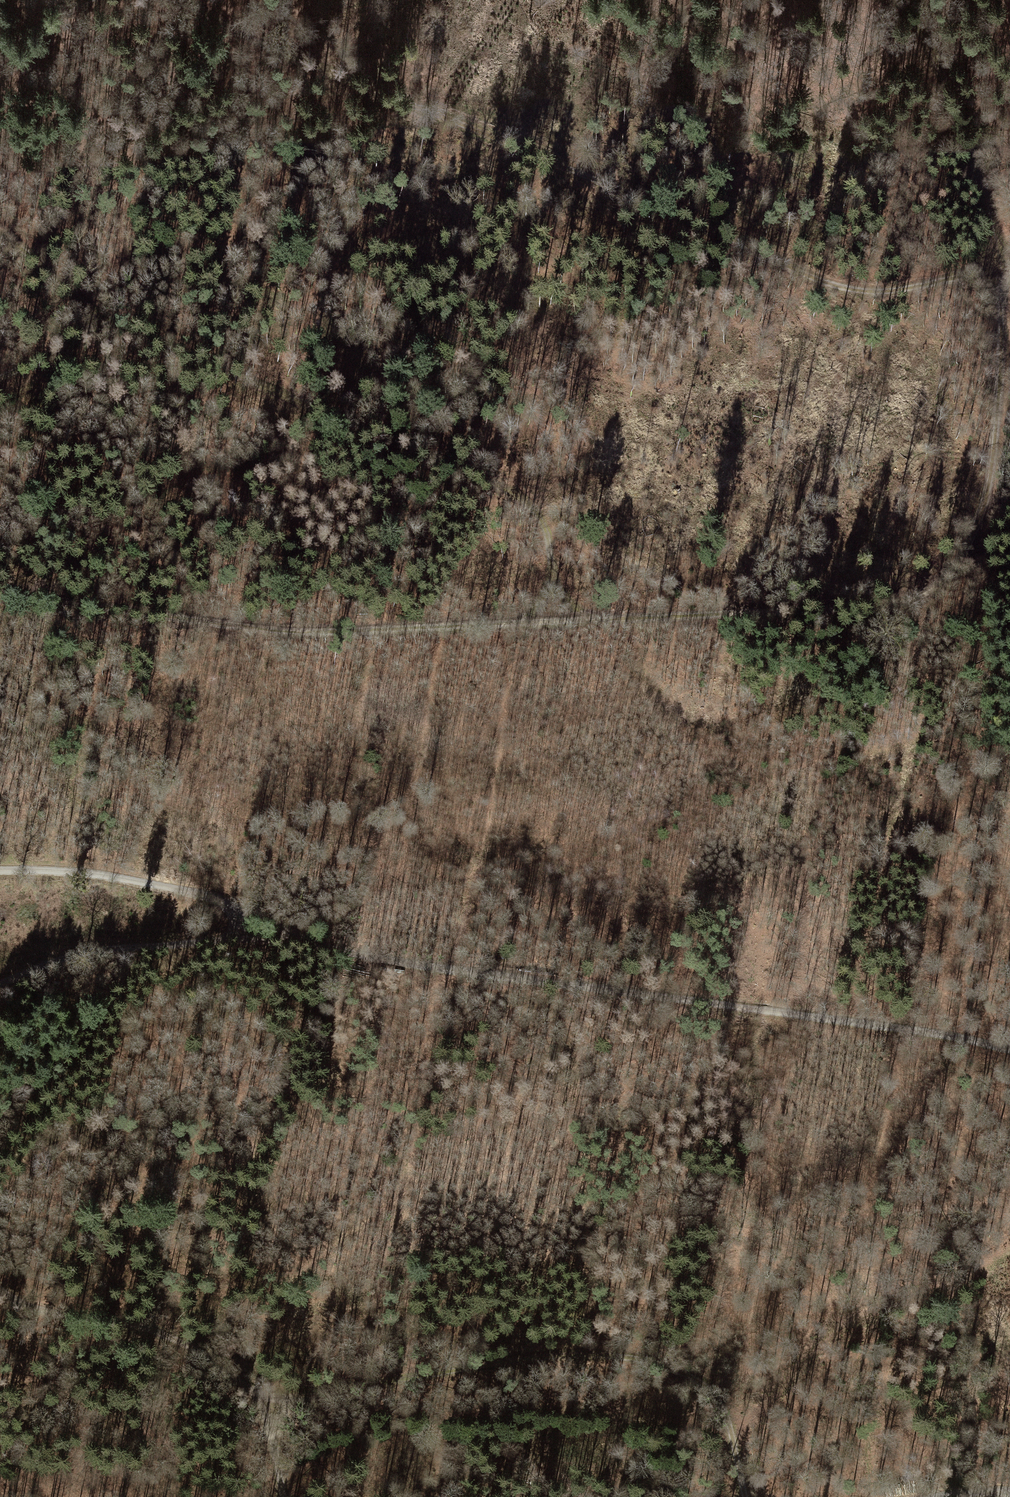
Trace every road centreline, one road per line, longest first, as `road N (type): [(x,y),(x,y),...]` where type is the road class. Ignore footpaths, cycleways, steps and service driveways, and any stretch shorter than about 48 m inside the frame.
road 1 (track): [(0,592),(286,633),(871,609),(911,601),(955,573),(977,528),(1004,361),(998,269),(985,198),(947,95),(899,0)]
road 2 (track): [(1009,1052),(926,1032),(447,970),(279,936),(253,928),(227,904),(136,878),(0,868)]
road 3 (track): [(523,622),(552,584),(544,516),(514,492),(105,317),(0,231)]
road 4 (track): [(1009,267),(879,292),(847,289),(341,76)]
road 5 (track): [(746,1496),(720,1398),(645,1360),(580,1352),(472,1365),(265,1408)]
road 6 (track): [(281,1496),(265,1408),(208,1359),(133,1327),(33,1310),(0,1290)]
road 7 (track): [(0,986),(58,966),(279,936)]
road 8 (track): [(177,0),(341,76)]
road 9 (track): [(0,381),(105,317)]

